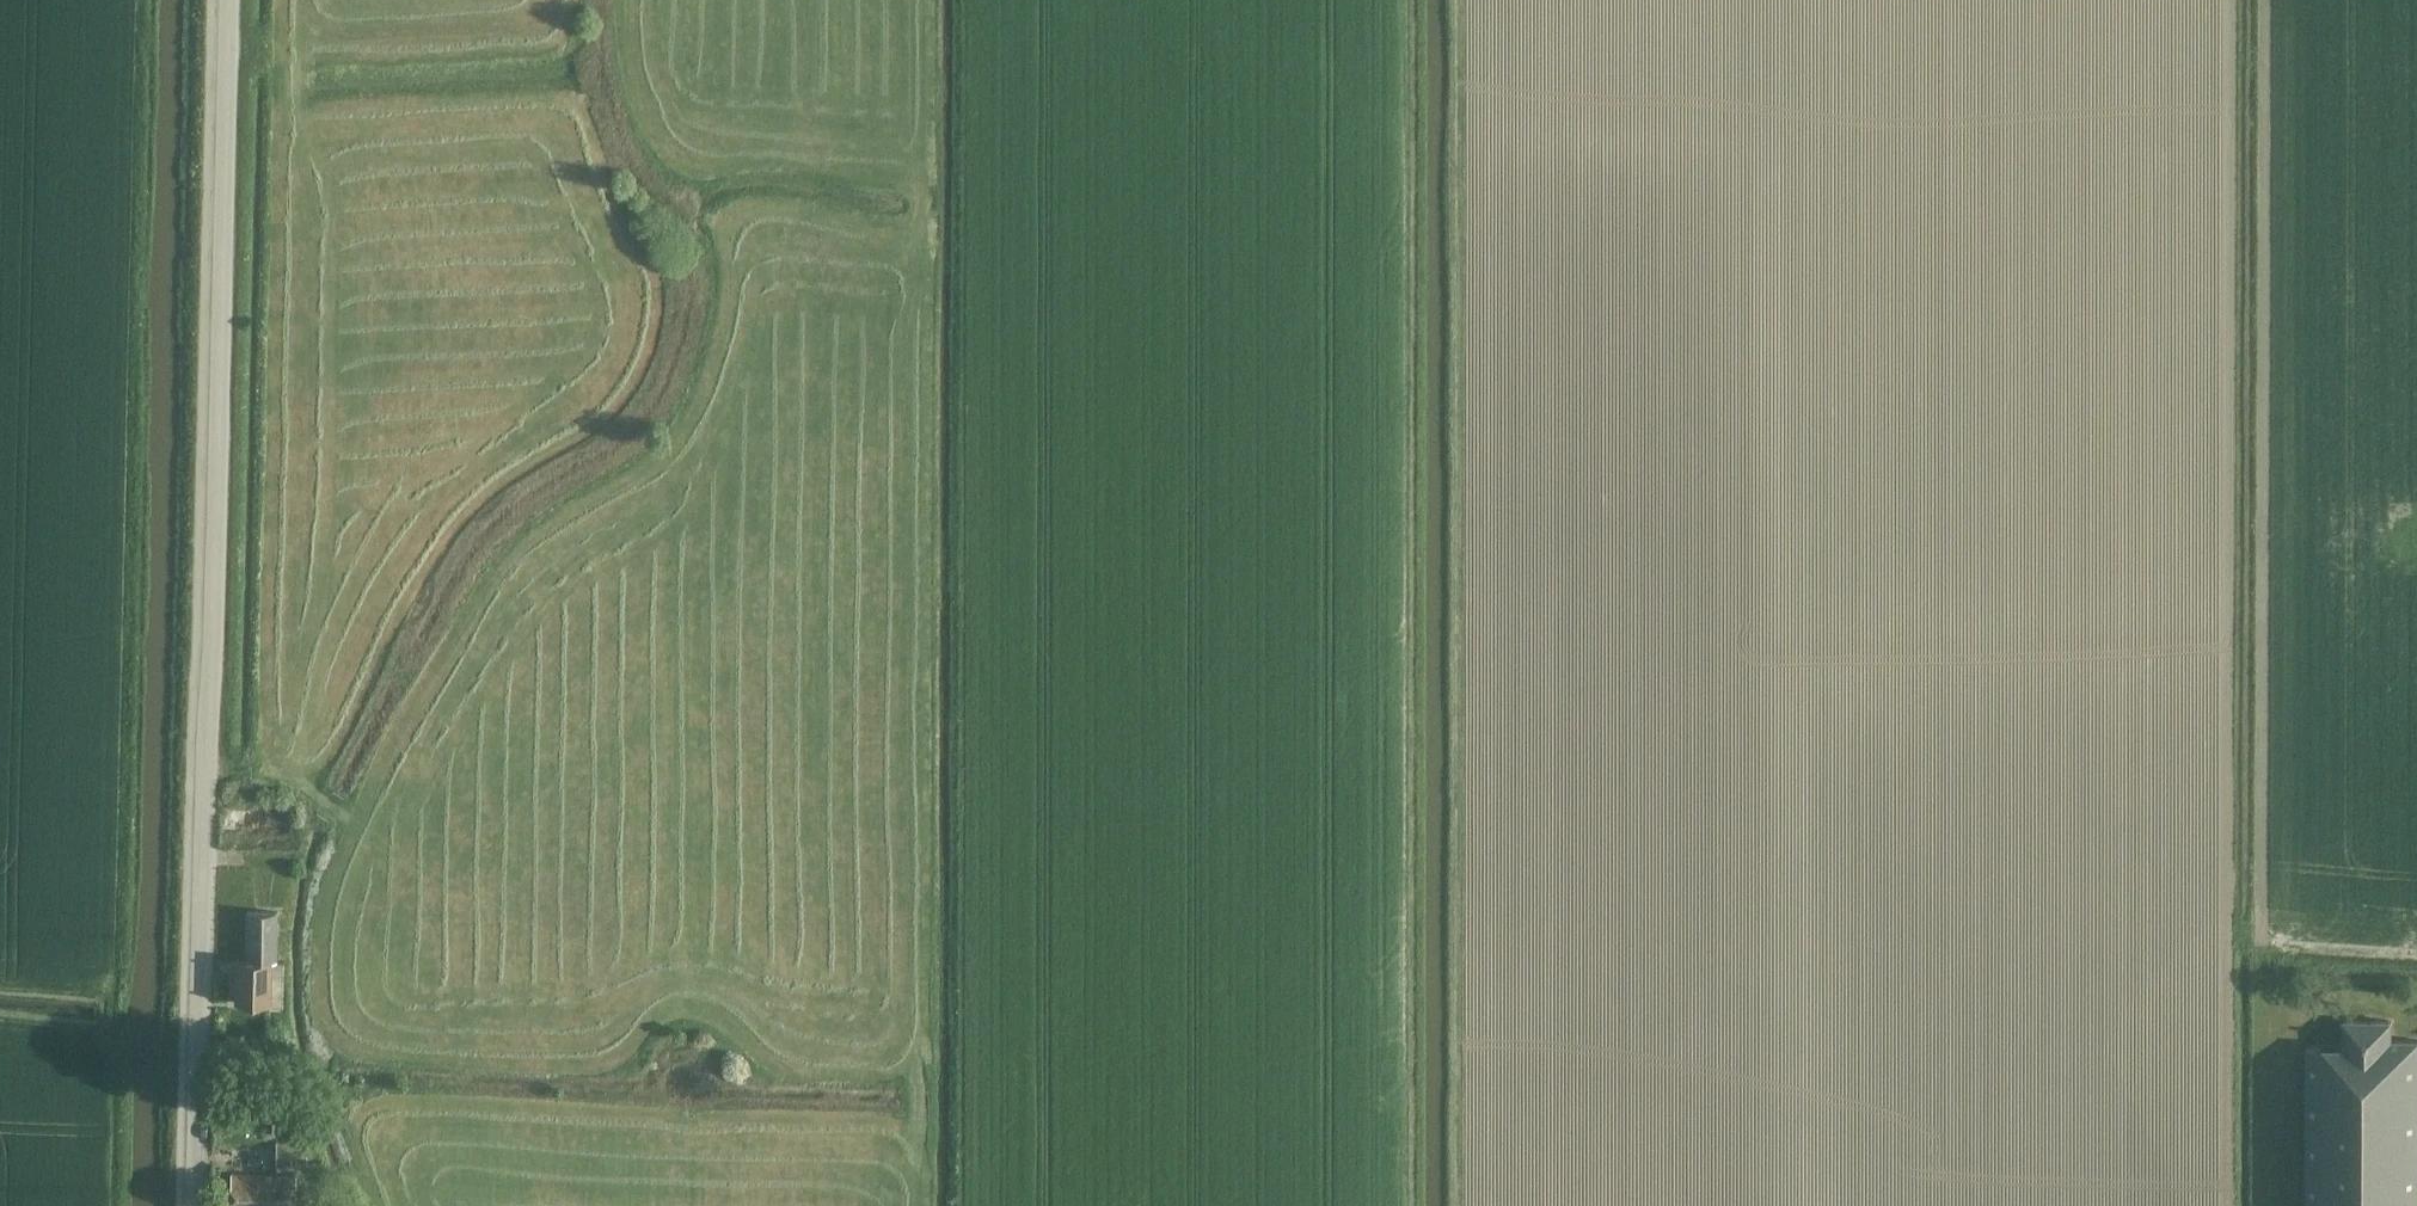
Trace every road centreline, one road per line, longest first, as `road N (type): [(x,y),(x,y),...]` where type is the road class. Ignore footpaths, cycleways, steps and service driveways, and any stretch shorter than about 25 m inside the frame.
road 1 (unclassified): [(198,1205),(226,0)]

